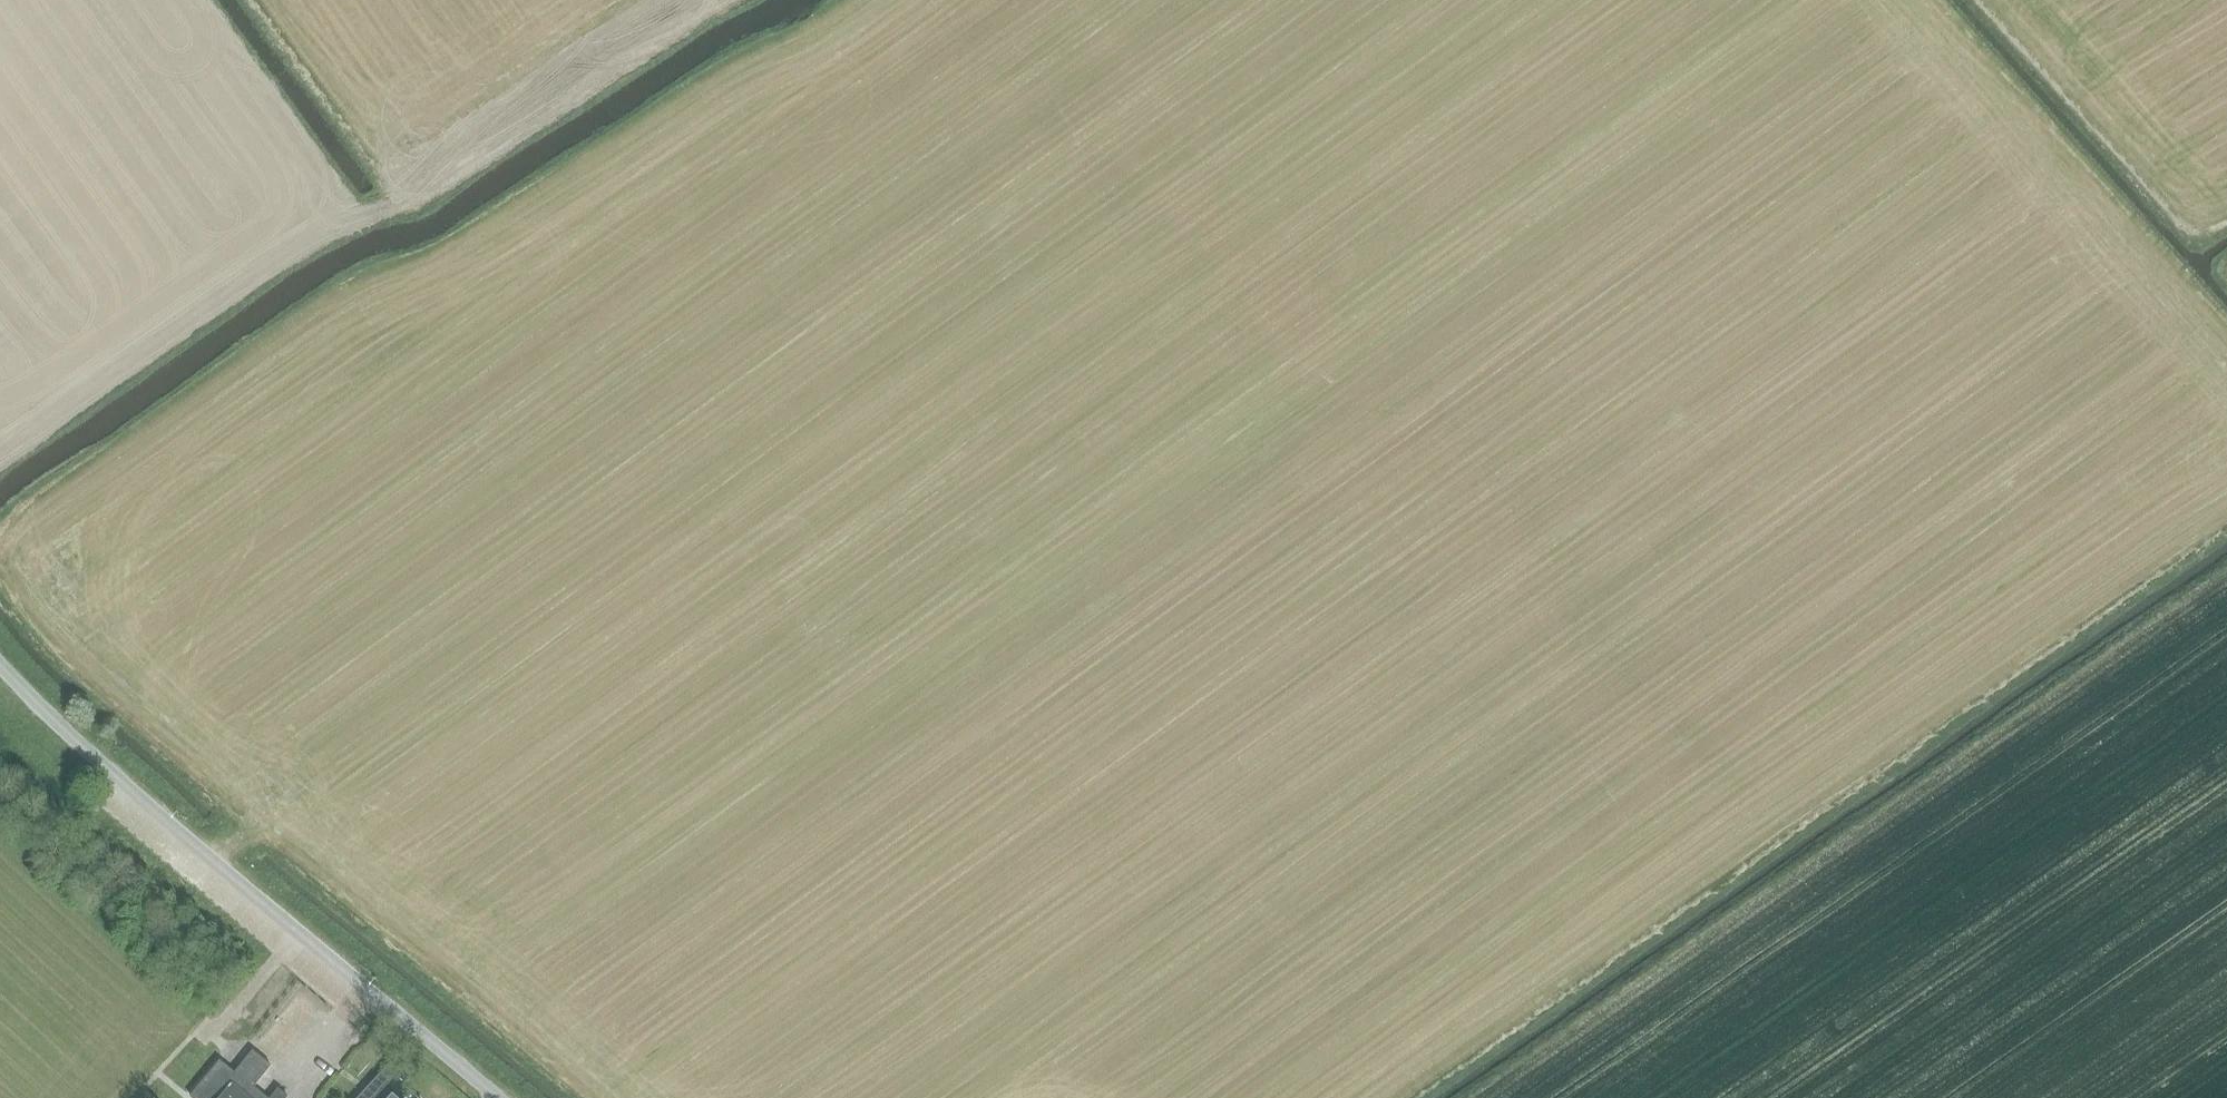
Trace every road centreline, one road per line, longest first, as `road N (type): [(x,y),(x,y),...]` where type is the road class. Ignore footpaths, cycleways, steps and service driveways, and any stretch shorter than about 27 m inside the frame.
road 1 (tertiary): [(498,1097),(116,776),(0,665)]

